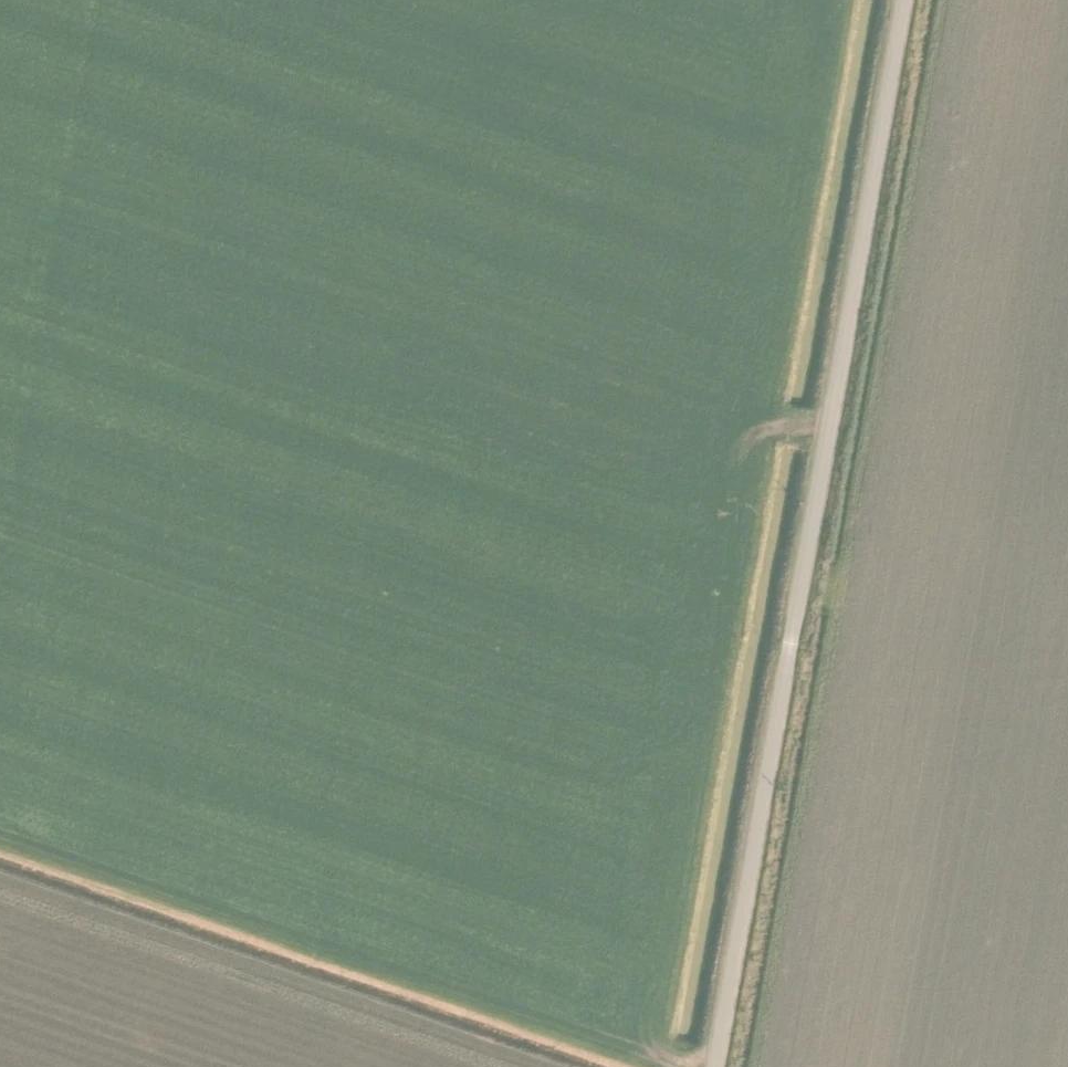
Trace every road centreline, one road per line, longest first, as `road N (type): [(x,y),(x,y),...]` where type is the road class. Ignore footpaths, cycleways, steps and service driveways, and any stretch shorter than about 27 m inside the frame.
road 1 (tertiary): [(718,1066),(903,0)]

